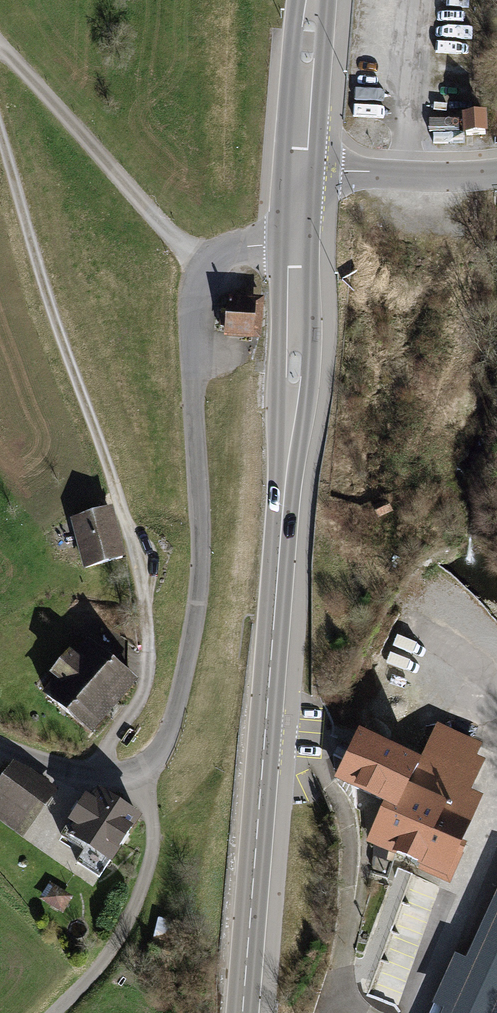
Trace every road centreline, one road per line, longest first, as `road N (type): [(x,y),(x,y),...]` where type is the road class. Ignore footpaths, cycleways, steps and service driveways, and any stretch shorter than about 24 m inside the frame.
road 1 (secondary): [(241,1012),(295,365),(295,245)]
road 2 (unclassified): [(295,245),(229,251),(203,267),(193,291),(200,568),(185,667),(158,753),(136,772),(107,777),(0,746)]
road 3 (unclassified): [(496,174),(299,171)]
road 4 (secondary): [(299,171),(313,0)]

